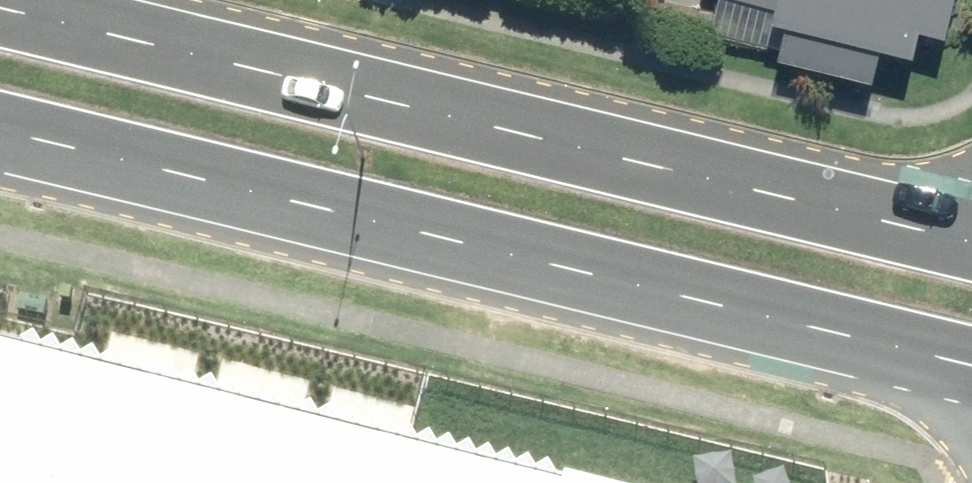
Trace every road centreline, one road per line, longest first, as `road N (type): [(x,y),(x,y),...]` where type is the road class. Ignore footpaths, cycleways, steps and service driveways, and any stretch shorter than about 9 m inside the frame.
road 1 (secondary): [(945,380),(0,128)]
road 2 (secondary): [(0,6),(911,223)]

